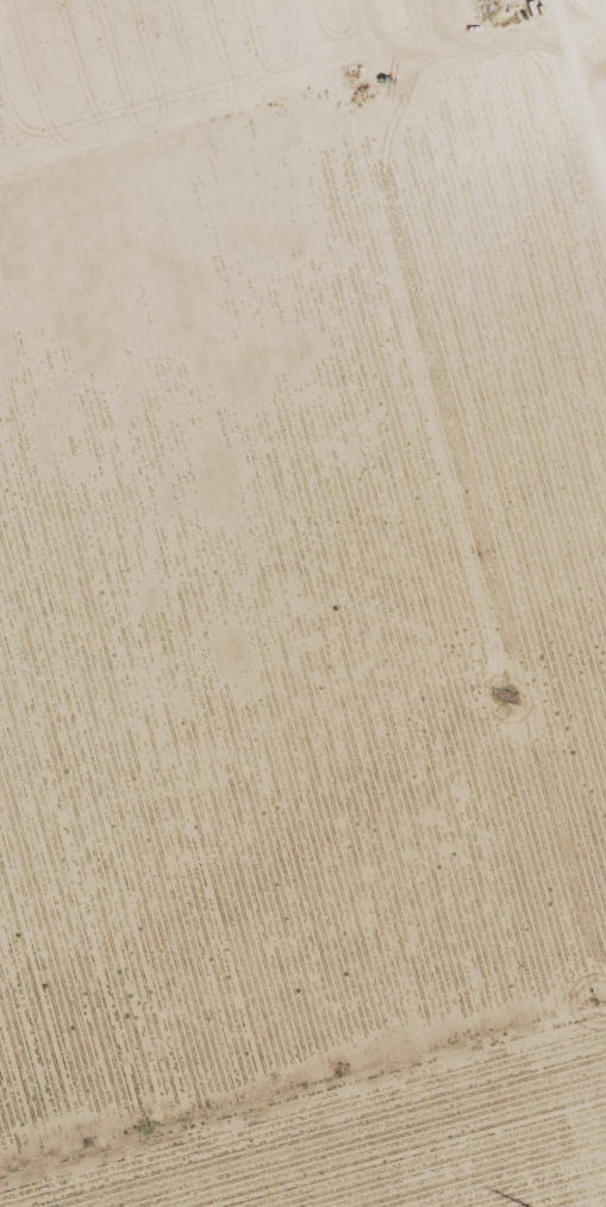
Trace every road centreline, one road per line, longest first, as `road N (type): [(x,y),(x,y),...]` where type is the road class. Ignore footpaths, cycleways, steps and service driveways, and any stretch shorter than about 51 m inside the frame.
road 1 (track): [(0,994),(605,490)]

